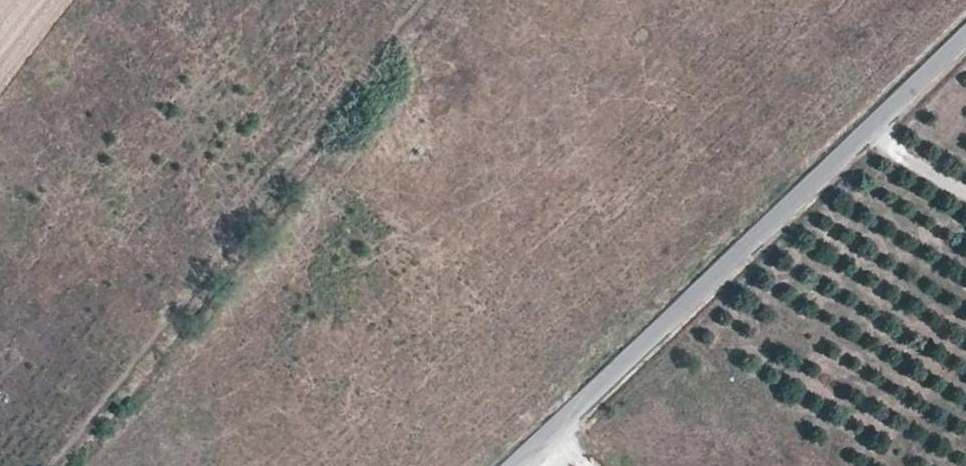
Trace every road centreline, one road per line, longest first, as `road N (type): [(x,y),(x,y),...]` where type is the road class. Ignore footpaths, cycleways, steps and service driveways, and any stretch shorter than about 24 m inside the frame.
road 1 (tertiary): [(514,465),(965,37)]

